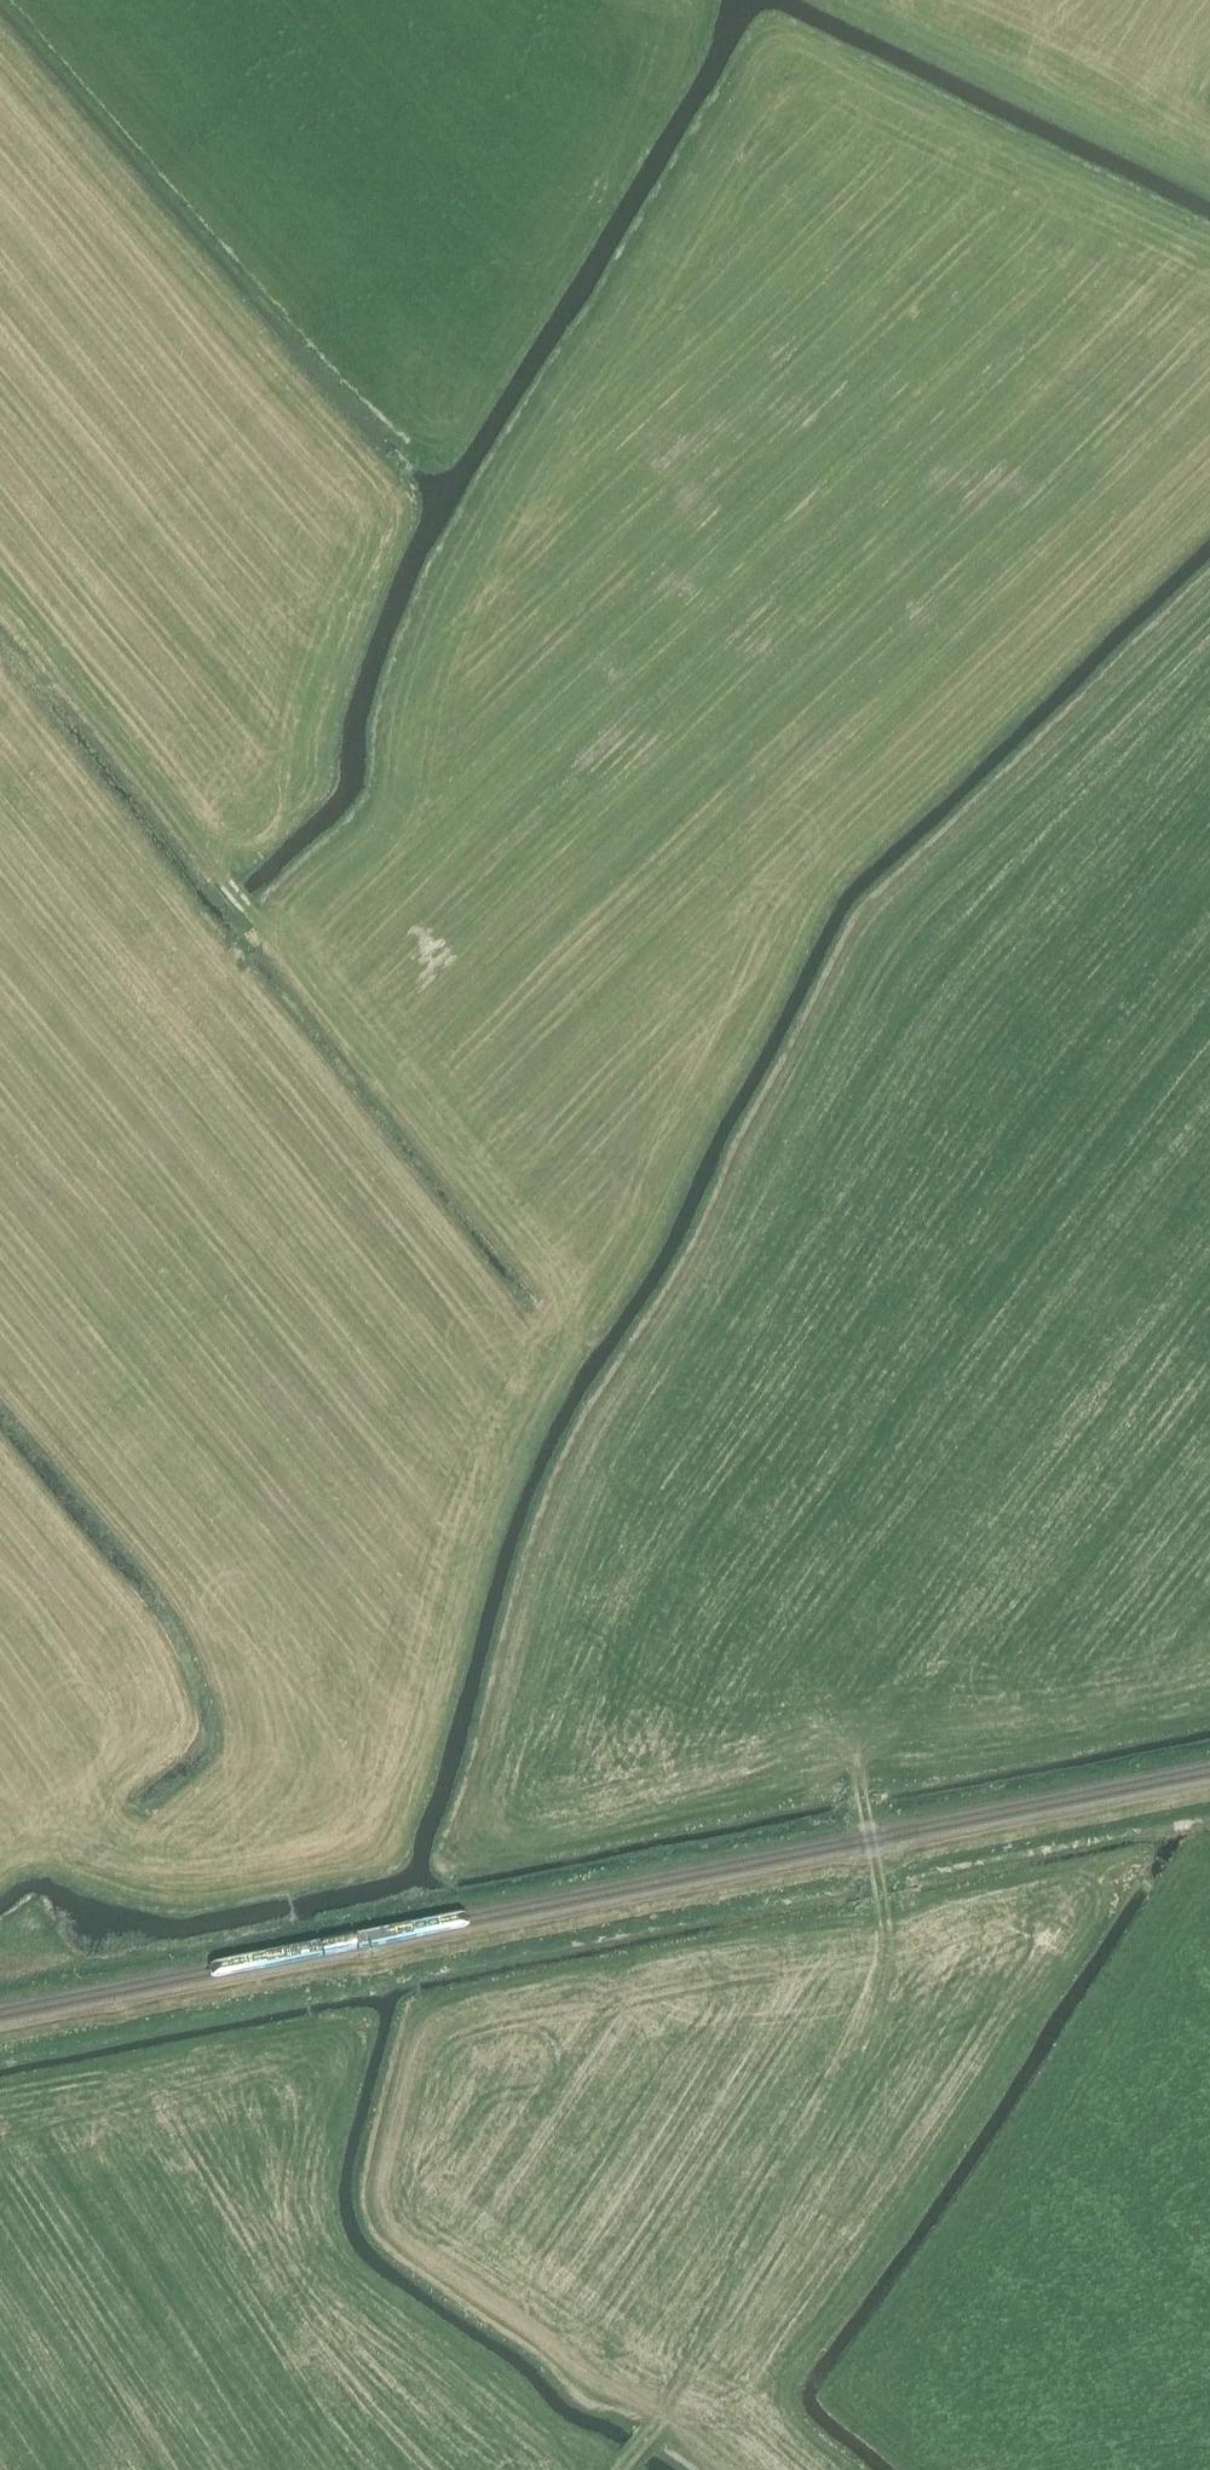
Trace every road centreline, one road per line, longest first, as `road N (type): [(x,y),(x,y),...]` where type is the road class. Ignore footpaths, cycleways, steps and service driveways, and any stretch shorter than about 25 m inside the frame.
road 1 (track): [(626,2469),(671,2417),(881,2002),(889,1928),(850,1756)]

